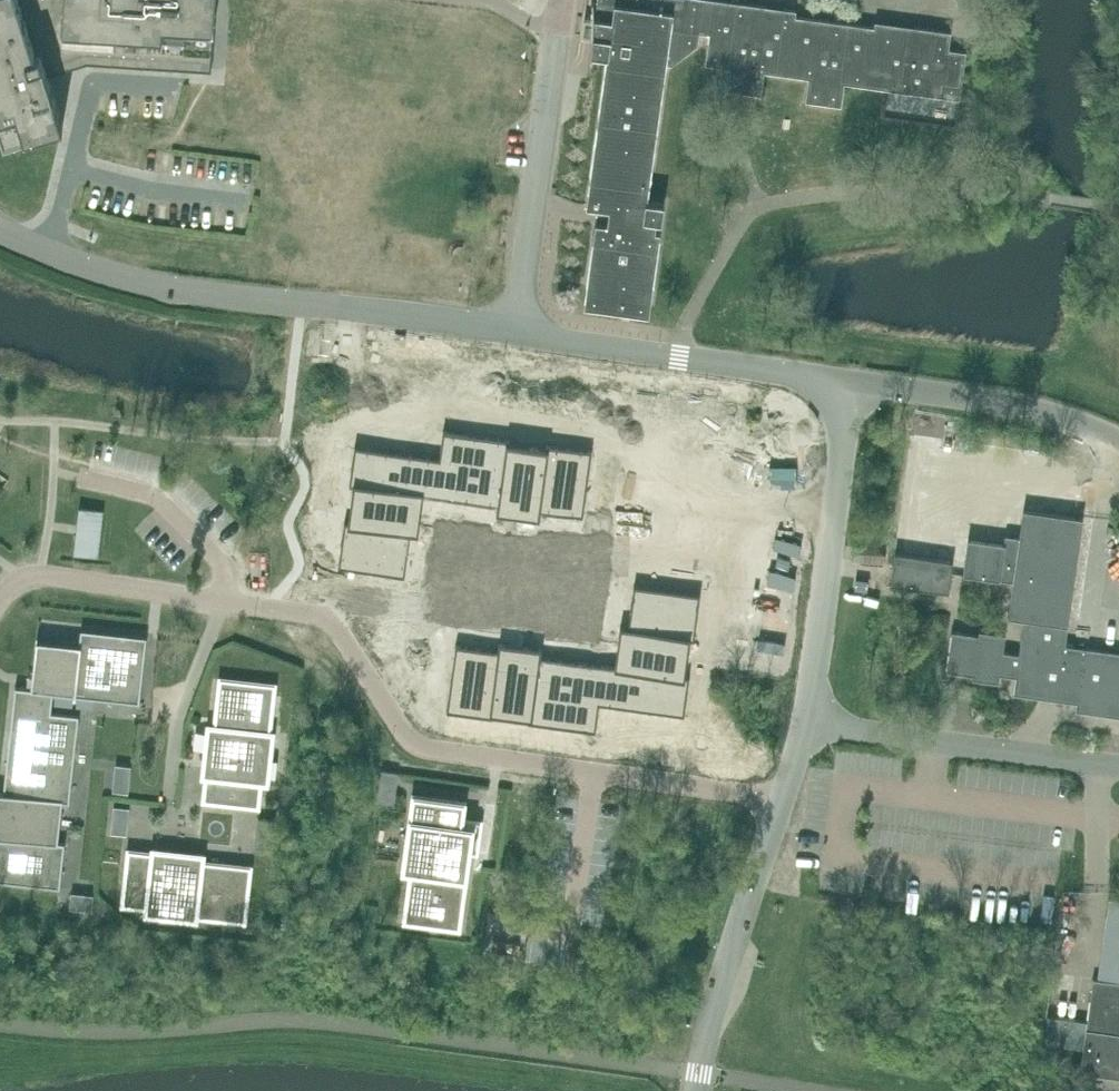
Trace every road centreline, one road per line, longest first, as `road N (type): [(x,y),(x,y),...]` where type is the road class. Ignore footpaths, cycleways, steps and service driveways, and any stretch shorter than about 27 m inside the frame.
road 1 (residential): [(516,330),(165,288),(50,255),(0,232)]
road 2 (residential): [(696,1090),(805,725)]
road 3 (residential): [(805,725),(852,380)]
road 4 (residential): [(852,380),(516,330)]
road 5 (residential): [(516,330),(561,0)]
road 6 (residential): [(1118,768),(805,725)]
road 7 (residential): [(1118,450),(1024,408),(852,380)]
road 8 (residential): [(0,598),(18,580),(39,575),(260,604)]

